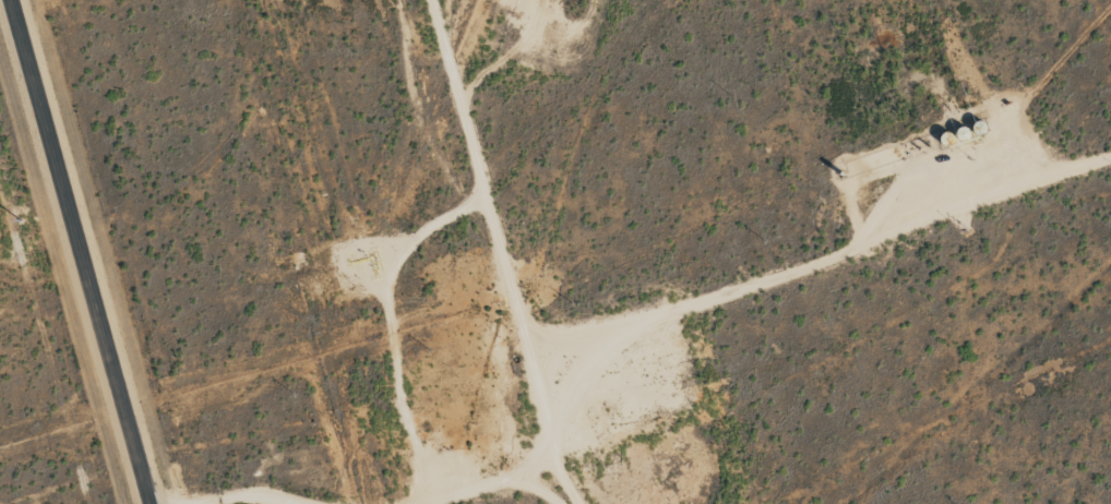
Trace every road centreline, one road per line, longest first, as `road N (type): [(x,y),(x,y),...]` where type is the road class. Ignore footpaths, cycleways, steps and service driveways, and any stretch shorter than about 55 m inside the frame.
road 1 (track): [(438,0),(502,260),(585,503)]
road 2 (secondary): [(152,503),(12,0)]

